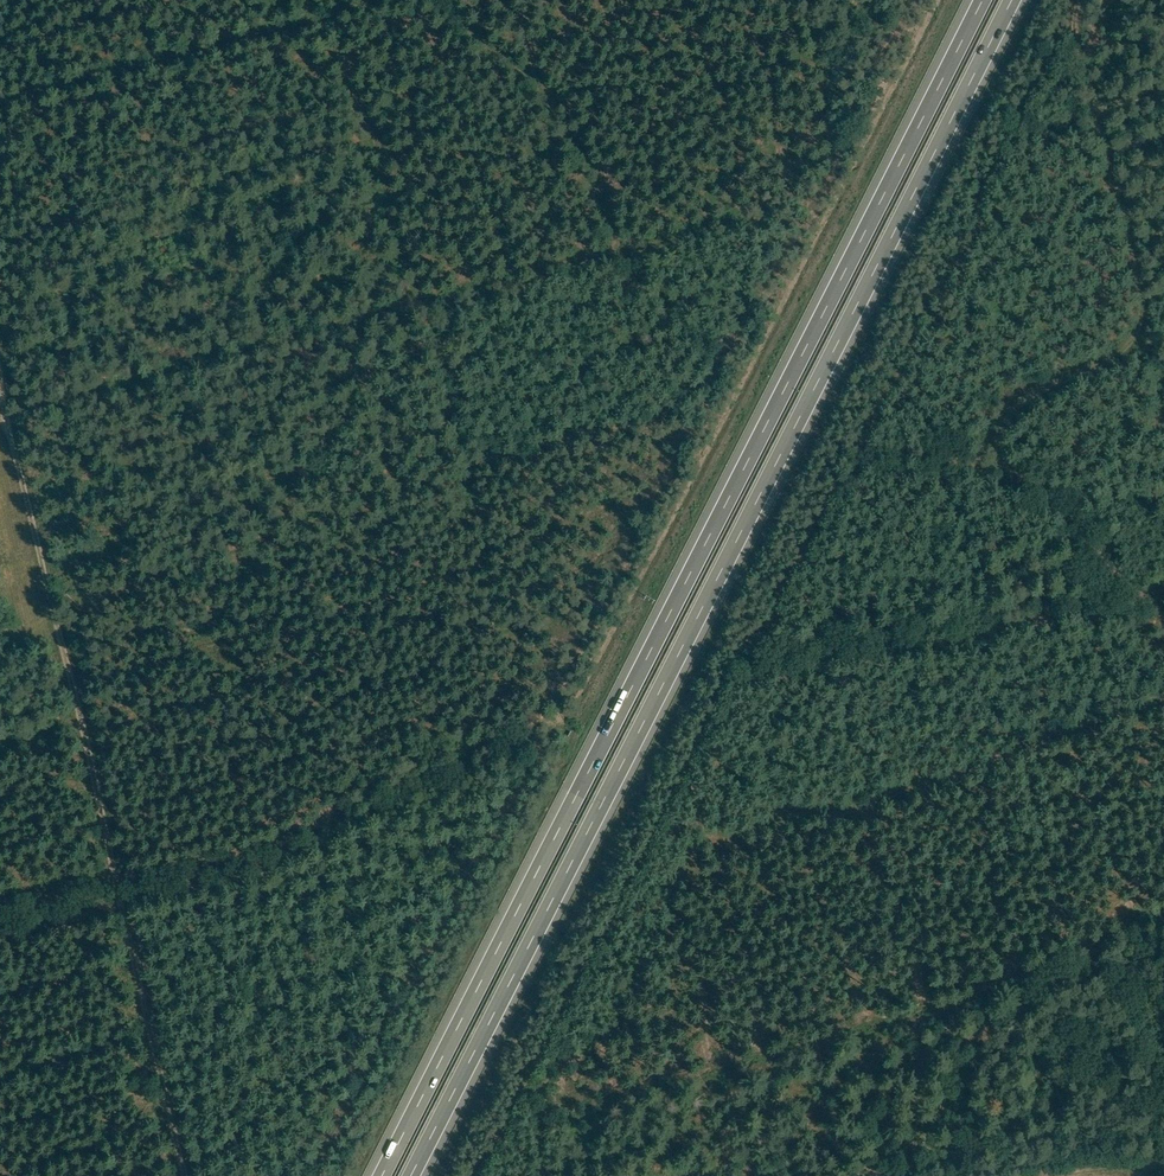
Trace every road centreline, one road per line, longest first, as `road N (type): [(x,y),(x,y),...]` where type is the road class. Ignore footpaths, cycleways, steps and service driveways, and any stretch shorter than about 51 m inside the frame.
road 1 (motorway): [(411,1175),(1013,0)]
road 2 (motorway): [(983,0),(383,1175)]
road 3 (track): [(196,1175),(8,431)]
road 4 (track): [(0,433),(623,263)]
road 5 (track): [(623,263),(554,114),(425,0)]
road 6 (track): [(623,263),(767,226)]

